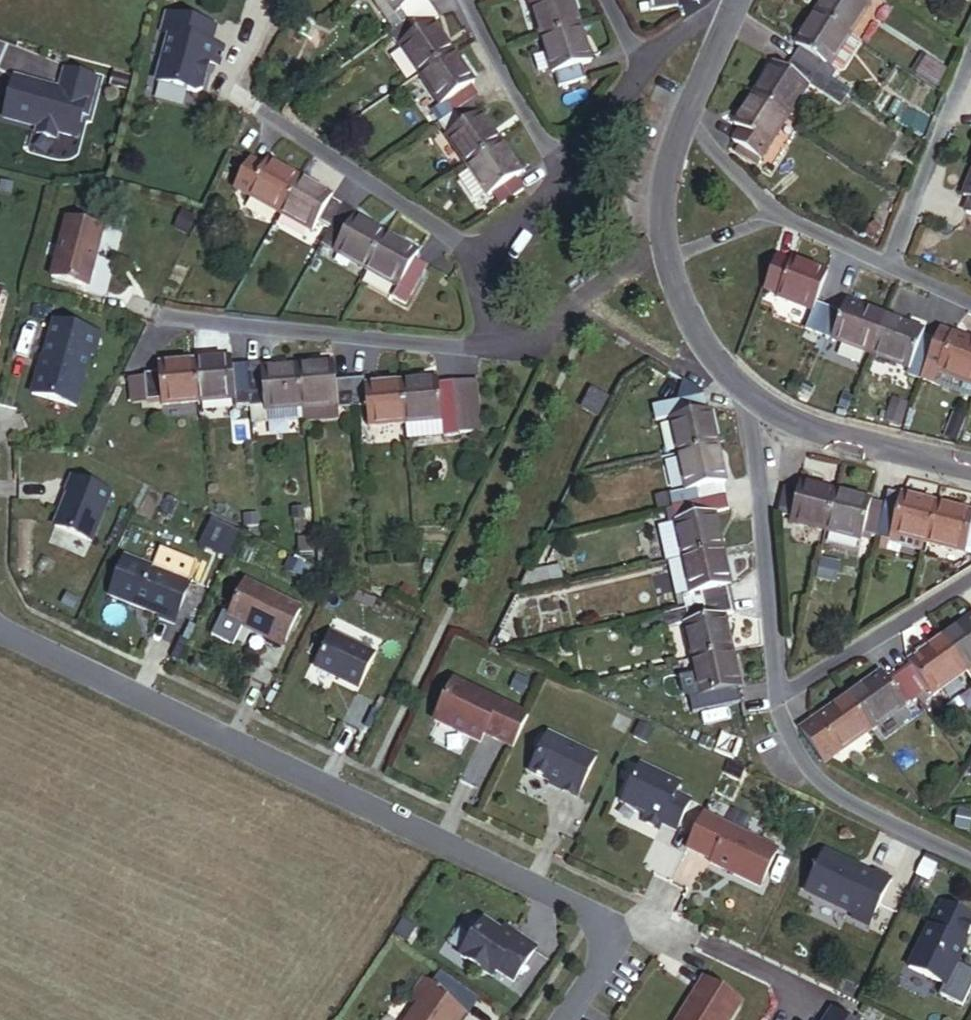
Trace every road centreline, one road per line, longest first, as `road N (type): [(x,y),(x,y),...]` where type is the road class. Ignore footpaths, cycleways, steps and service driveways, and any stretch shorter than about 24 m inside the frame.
road 1 (residential): [(0,630),(587,908),(606,942),(564,1019)]
road 2 (residential): [(501,344),(482,350),(163,319)]
road 3 (residential): [(758,402),(781,706)]
road 4 (residential): [(495,267),(270,121)]
road 5 (residential): [(781,706),(792,742),(835,793),(970,867)]
road 6 (residential): [(970,467),(830,435),(758,402)]
road 7 (residential): [(781,706),(970,589)]
road 8 (residential): [(891,270),(970,74)]
road 9 (residential): [(563,182),(469,0)]
road 10 (residential): [(585,305),(677,359),(723,368)]
road 11 (residential): [(667,260),(662,194),(684,118)]
road 12 (residential): [(644,64),(563,182)]
road 13 (residential): [(781,221),(684,118)]
road 14 (residential): [(723,368),(697,334),(667,260)]
road 15 (residential): [(781,221),(667,260)]
road 16 (residential): [(891,270),(781,221)]

